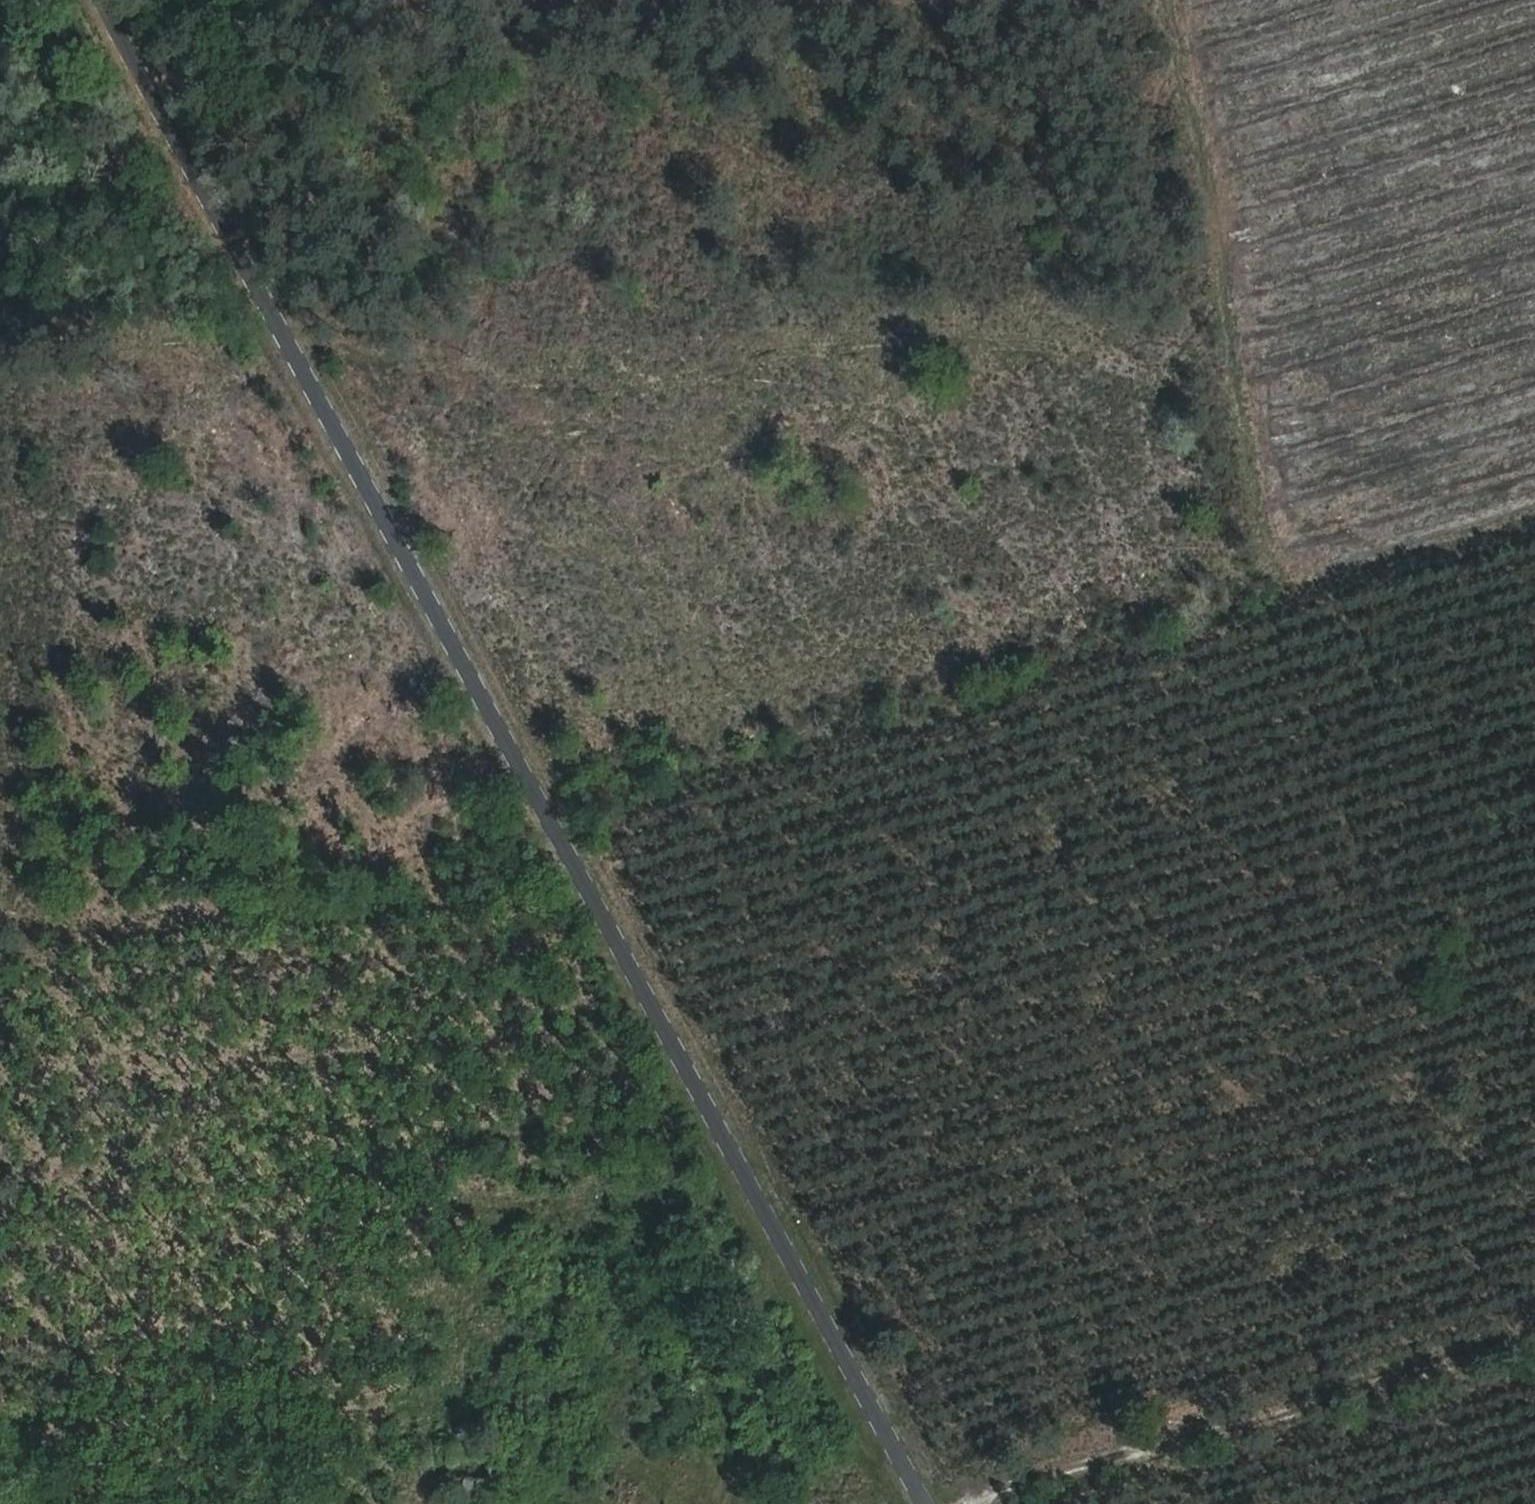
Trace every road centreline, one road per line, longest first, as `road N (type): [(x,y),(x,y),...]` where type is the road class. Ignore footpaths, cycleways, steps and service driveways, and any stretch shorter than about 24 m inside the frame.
road 1 (tertiary): [(917,1503),(458,664),(109,0)]
road 2 (track): [(1534,1345),(951,1503)]

